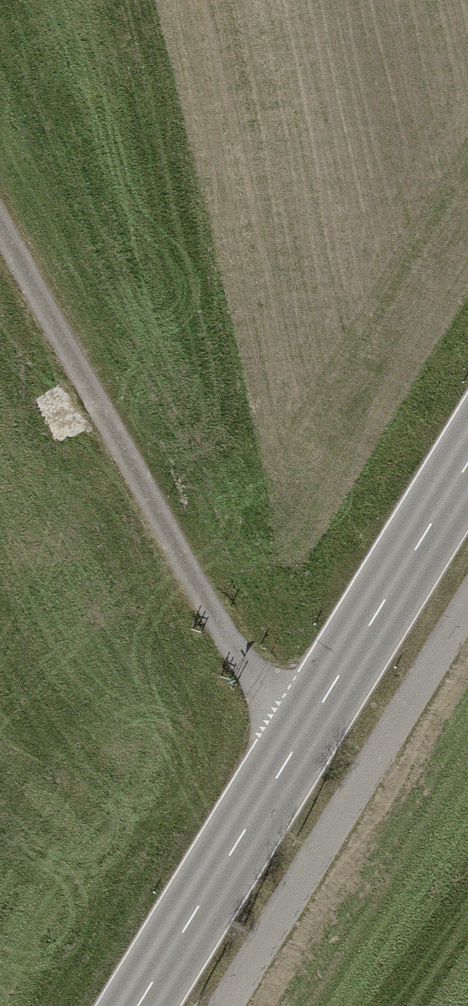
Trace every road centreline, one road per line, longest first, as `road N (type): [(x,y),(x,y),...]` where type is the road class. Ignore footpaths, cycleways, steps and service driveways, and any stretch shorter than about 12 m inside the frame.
road 1 (unclassified): [(0,230),(294,753)]
road 2 (secondary): [(294,753),(467,469)]
road 3 (secondary): [(138,1005),(294,753)]

